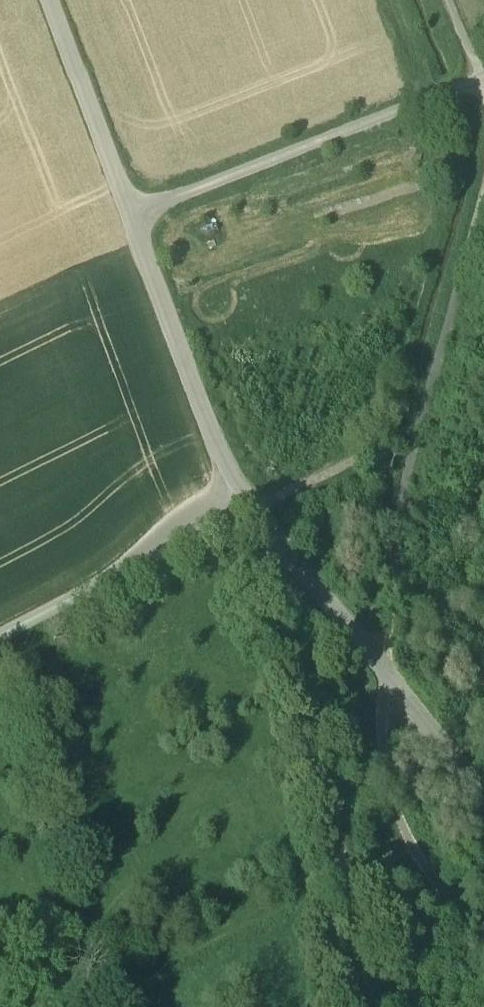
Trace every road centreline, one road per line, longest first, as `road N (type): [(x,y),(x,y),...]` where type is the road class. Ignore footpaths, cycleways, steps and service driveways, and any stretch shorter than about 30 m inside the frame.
road 1 (residential): [(56,0),(183,354),(247,504),(291,569),(483,787)]
road 2 (track): [(137,216),(483,87)]
road 3 (track): [(347,884),(279,588),(291,569)]
road 4 (track): [(247,504),(0,629)]
road 5 (track): [(374,1006),(347,884)]

